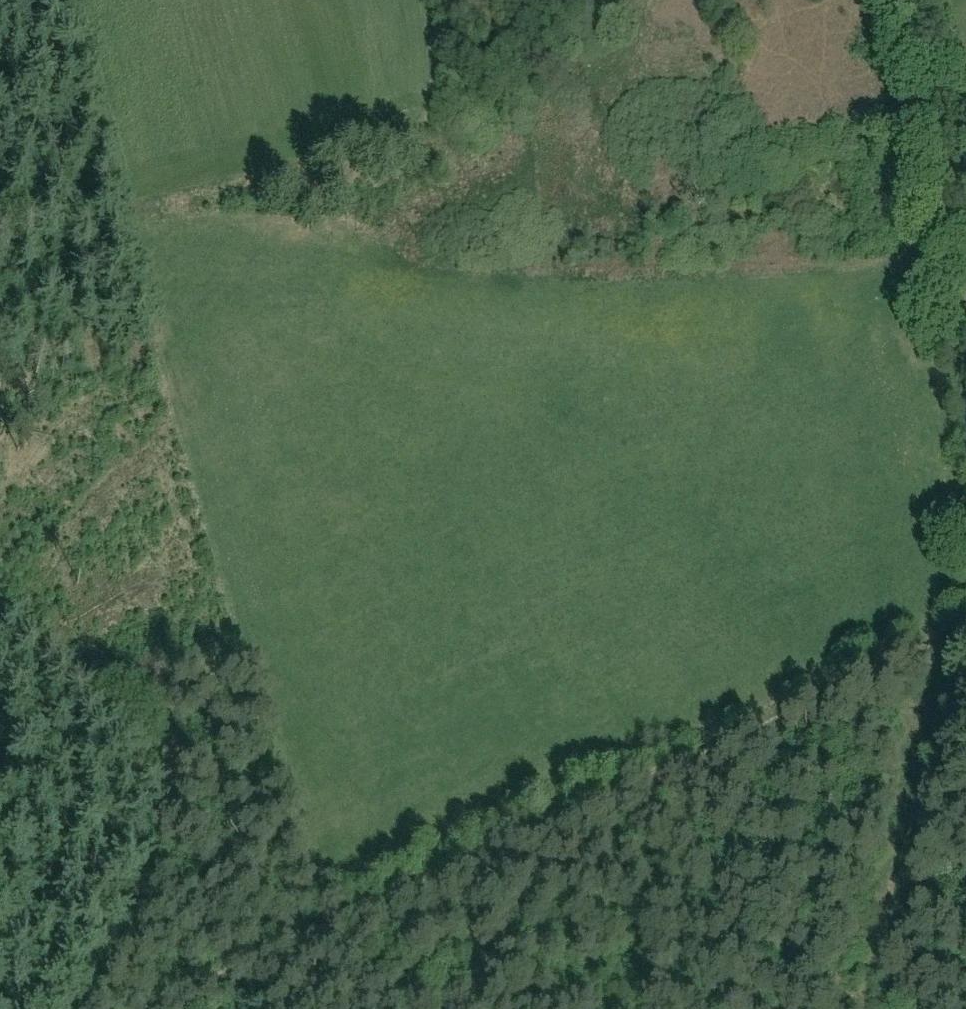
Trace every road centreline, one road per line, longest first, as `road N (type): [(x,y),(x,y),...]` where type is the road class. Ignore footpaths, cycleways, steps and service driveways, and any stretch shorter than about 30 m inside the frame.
road 1 (track): [(162,1008),(368,903),(955,632),(965,619)]
road 2 (track): [(917,0),(965,225)]

